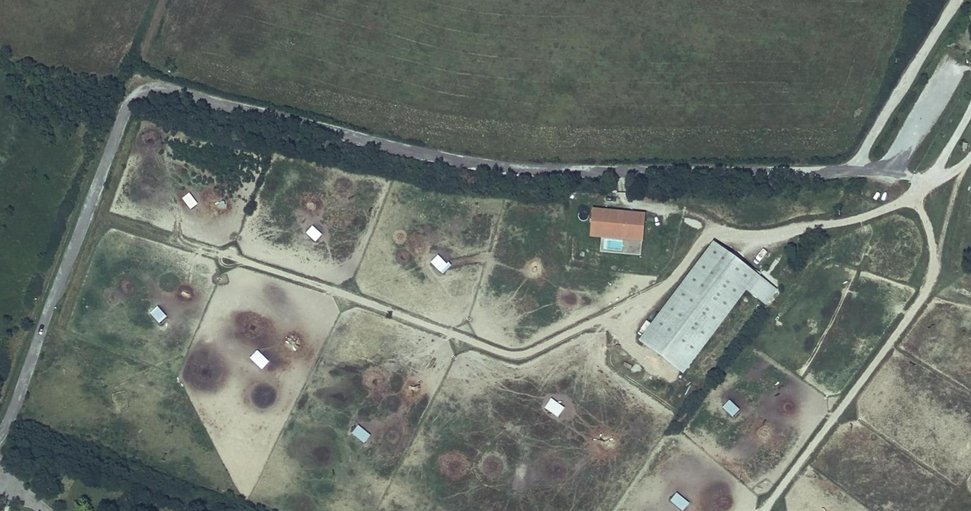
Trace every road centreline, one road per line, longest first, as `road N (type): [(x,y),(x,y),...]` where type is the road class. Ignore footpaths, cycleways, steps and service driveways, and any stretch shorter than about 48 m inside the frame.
road 1 (track): [(0,436),(126,106),(143,90),(475,163),(838,170),(855,164),(957,0)]
road 2 (track): [(226,257),(507,354),(534,352),(674,273),(712,226)]
road 3 (track): [(761,510),(914,309),(930,270),(930,233),(915,195)]

